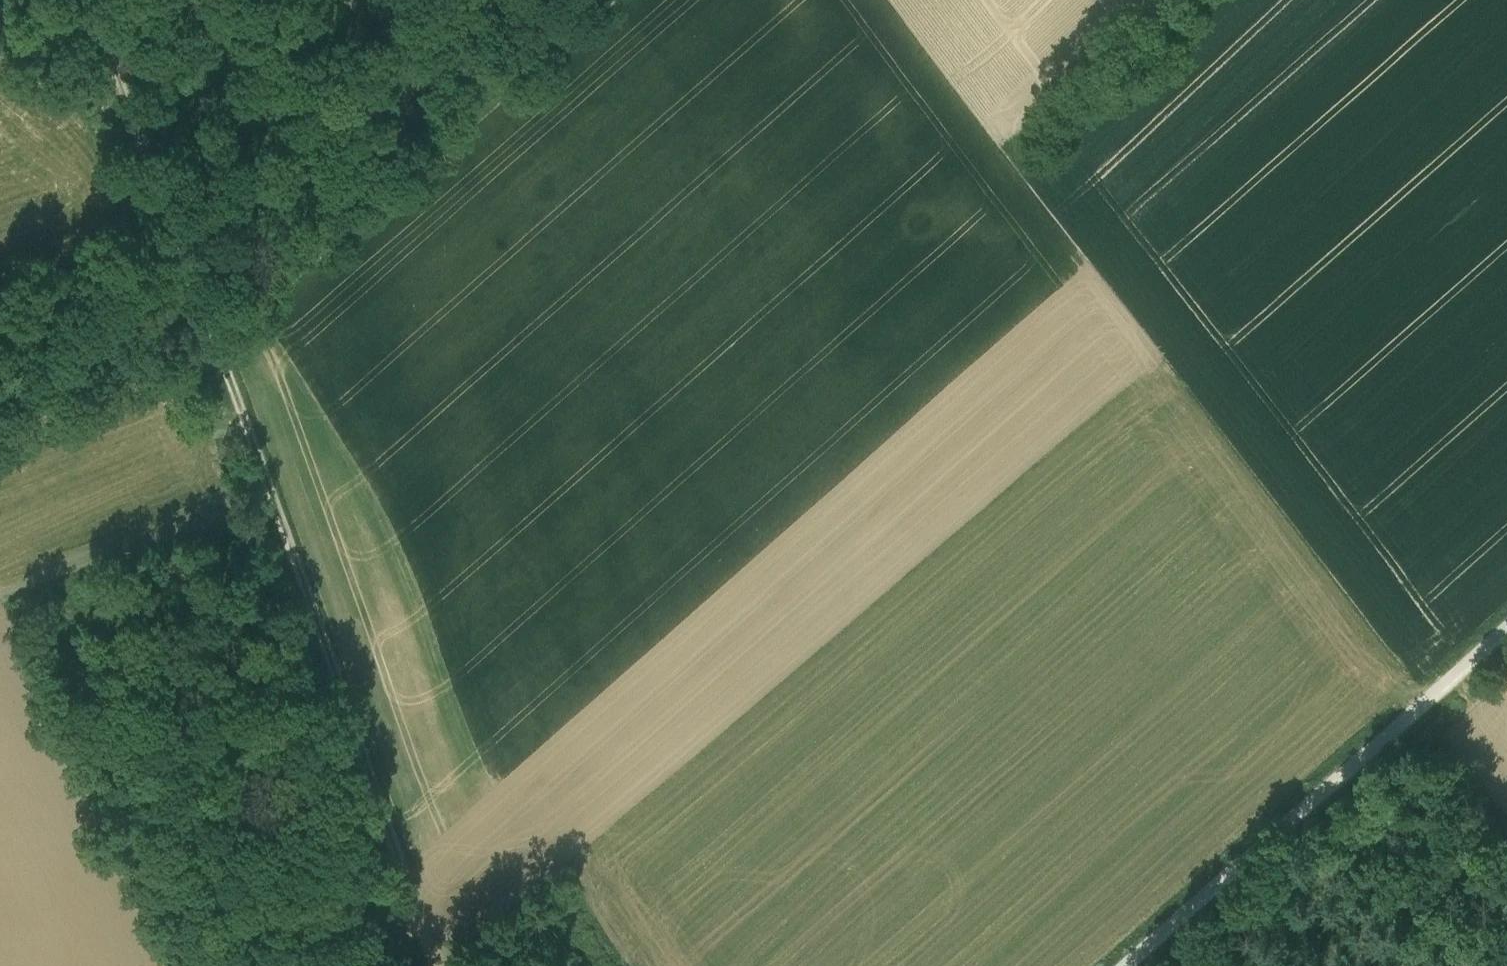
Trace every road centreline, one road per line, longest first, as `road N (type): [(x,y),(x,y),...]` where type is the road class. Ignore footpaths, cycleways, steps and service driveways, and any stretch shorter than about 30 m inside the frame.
road 1 (track): [(88,0),(439,965)]
road 2 (track): [(1506,632),(1128,965)]

